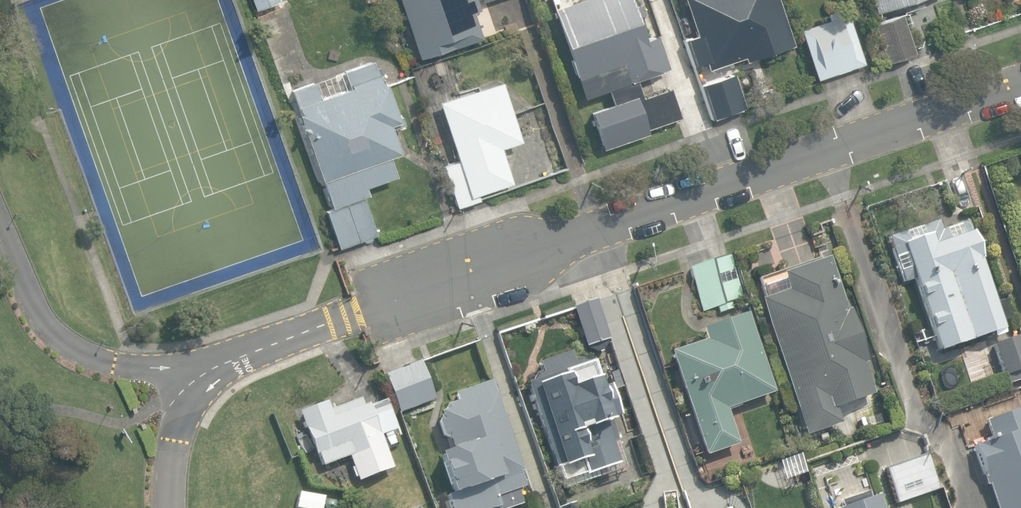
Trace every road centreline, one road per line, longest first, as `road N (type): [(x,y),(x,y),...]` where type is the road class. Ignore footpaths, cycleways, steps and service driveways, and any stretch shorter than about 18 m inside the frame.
road 1 (residential): [(1020,87),(351,312)]

